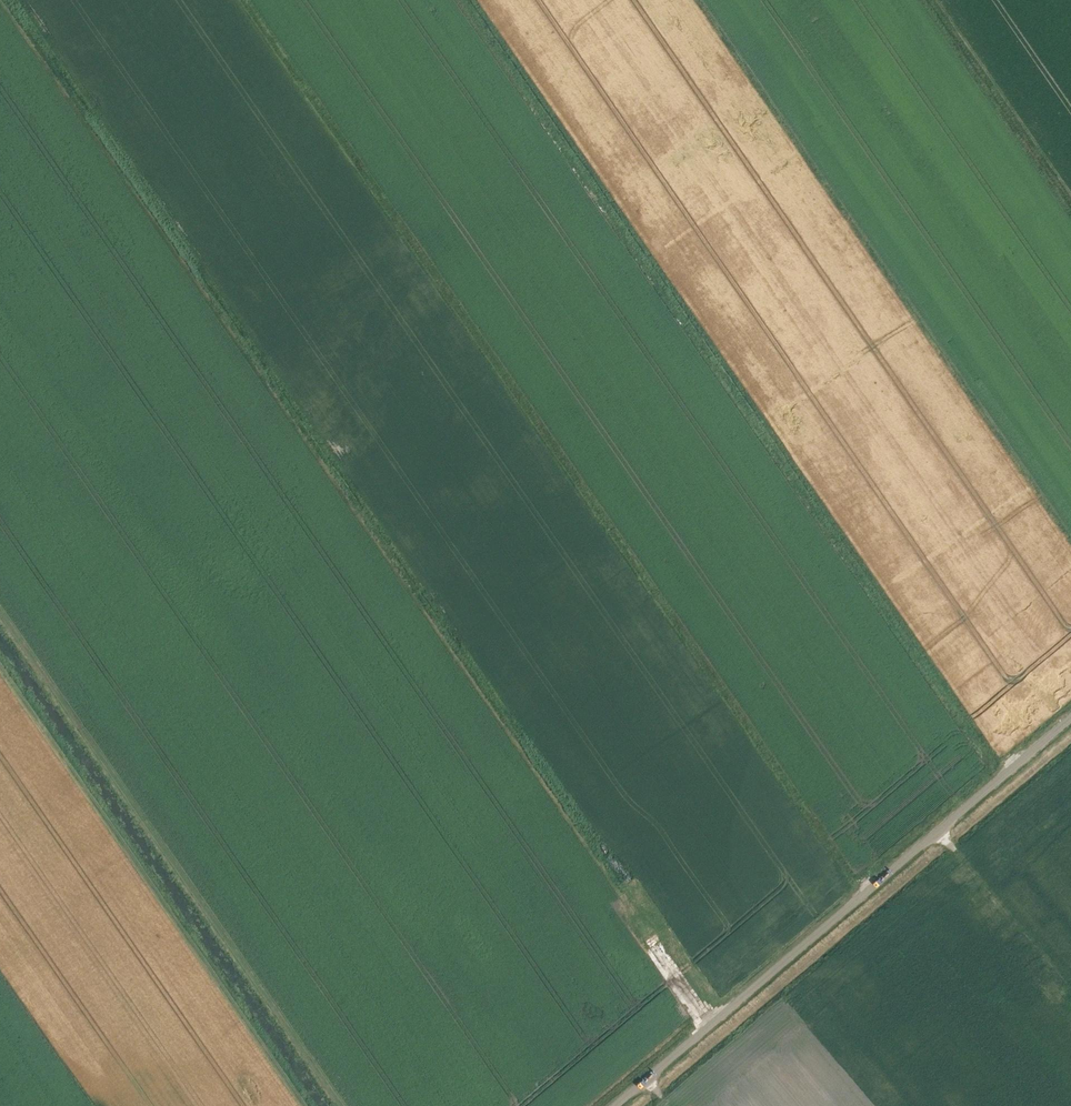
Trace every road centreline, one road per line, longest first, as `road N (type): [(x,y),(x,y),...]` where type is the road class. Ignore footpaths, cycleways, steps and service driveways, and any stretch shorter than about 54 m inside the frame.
road 1 (unclassified): [(1070,717),(614,1105)]

